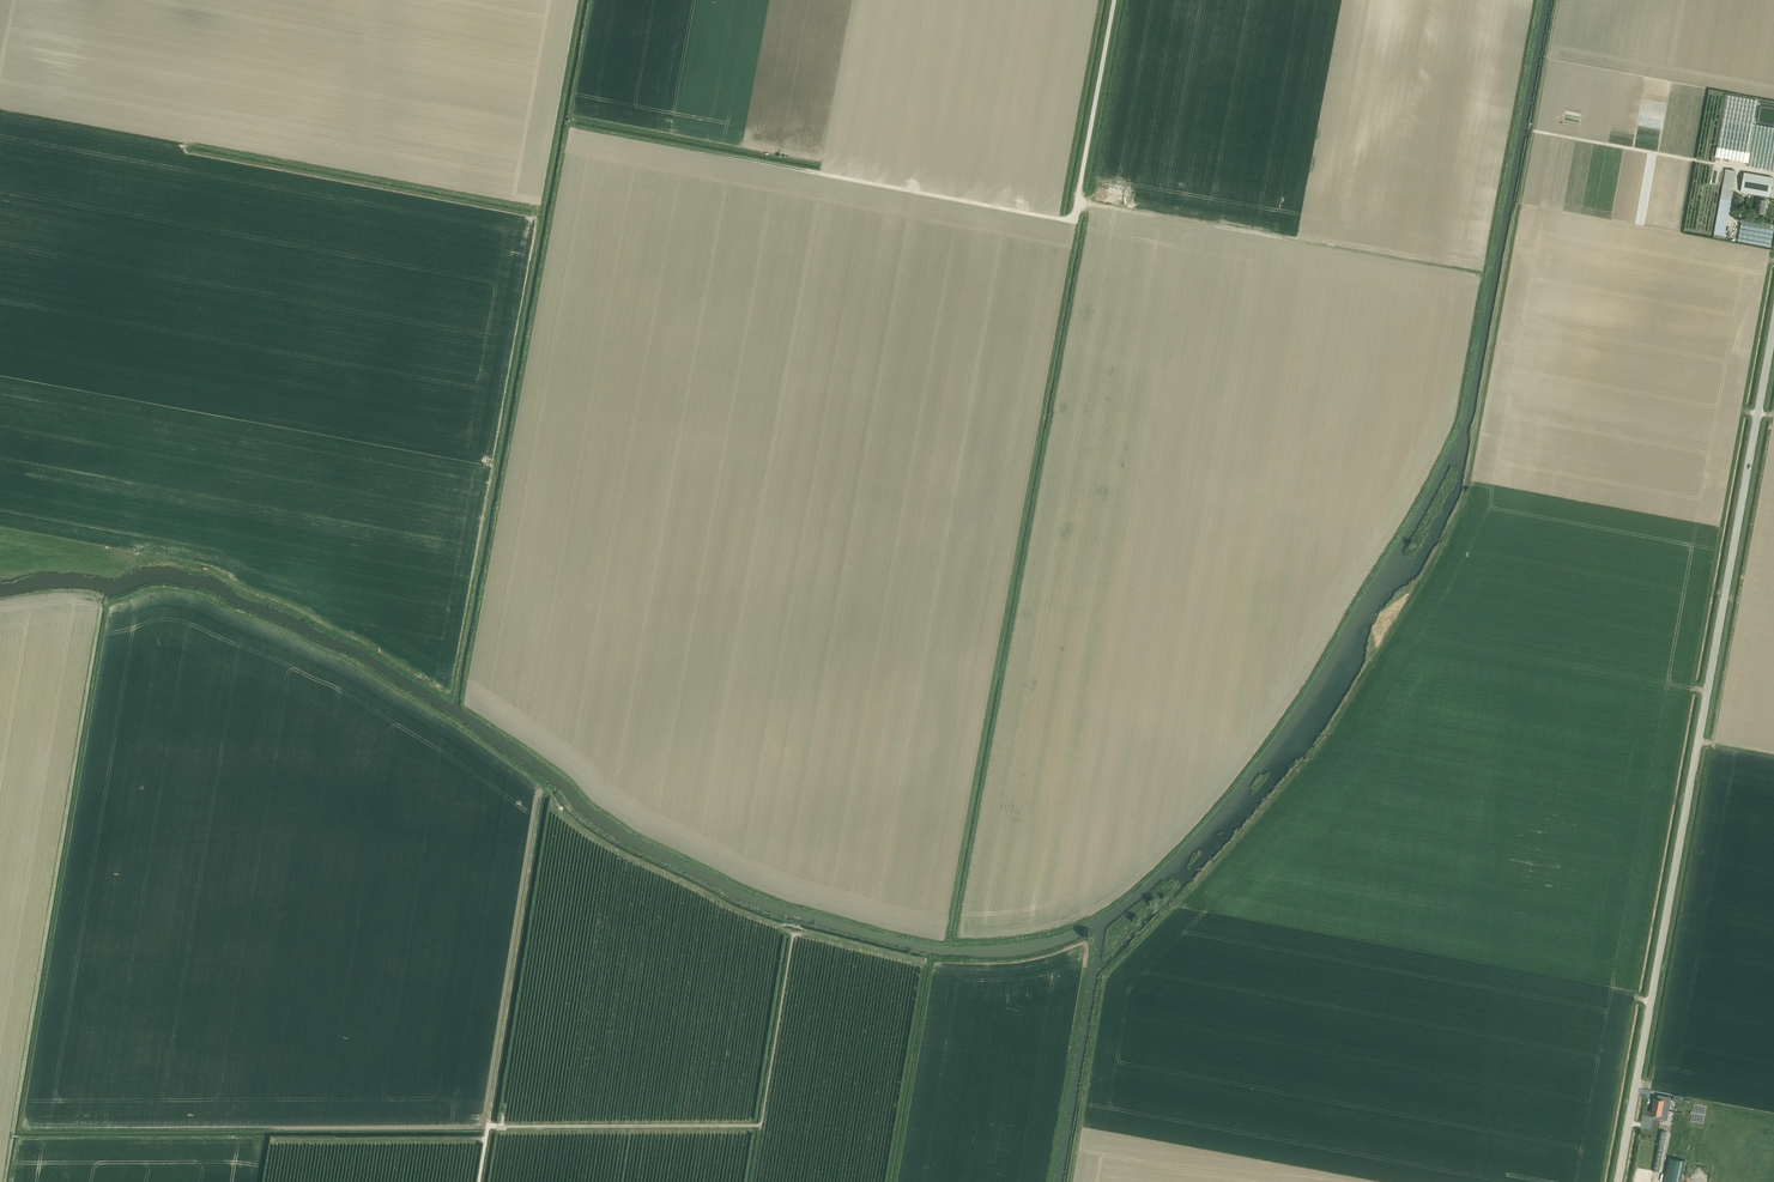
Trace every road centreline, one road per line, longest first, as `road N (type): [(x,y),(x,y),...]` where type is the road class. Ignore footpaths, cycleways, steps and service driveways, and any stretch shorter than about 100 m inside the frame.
road 1 (tertiary): [(1618,1181),(1773,329)]
road 2 (track): [(1073,221),(816,172)]
road 3 (unclassified): [(1073,221),(1114,0)]

